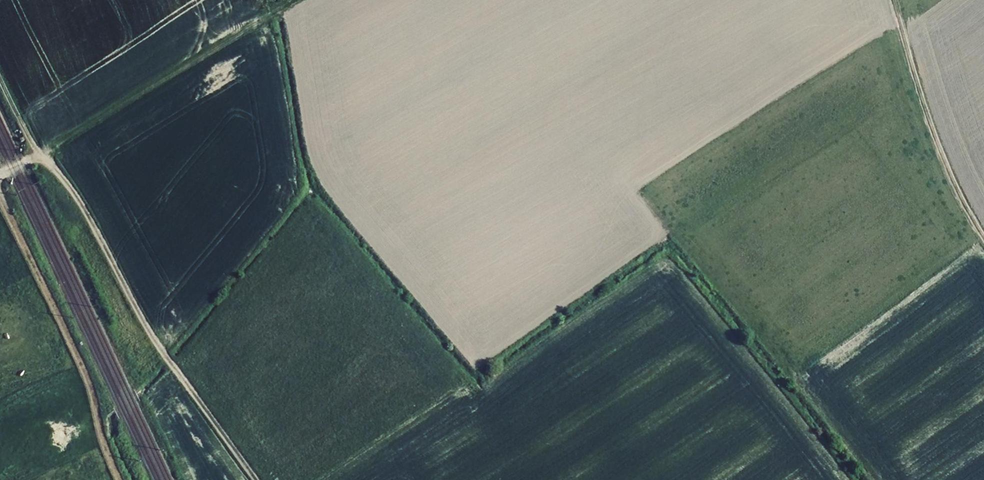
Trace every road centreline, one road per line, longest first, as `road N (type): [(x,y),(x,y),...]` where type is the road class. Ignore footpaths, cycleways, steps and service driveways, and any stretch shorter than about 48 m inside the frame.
road 1 (track): [(42,156),(90,214),(142,322),(255,479)]
road 2 (track): [(0,198),(88,381),(119,479)]
road 3 (track): [(42,156),(301,0)]
road 4 (track): [(983,234),(925,110),(897,0)]

